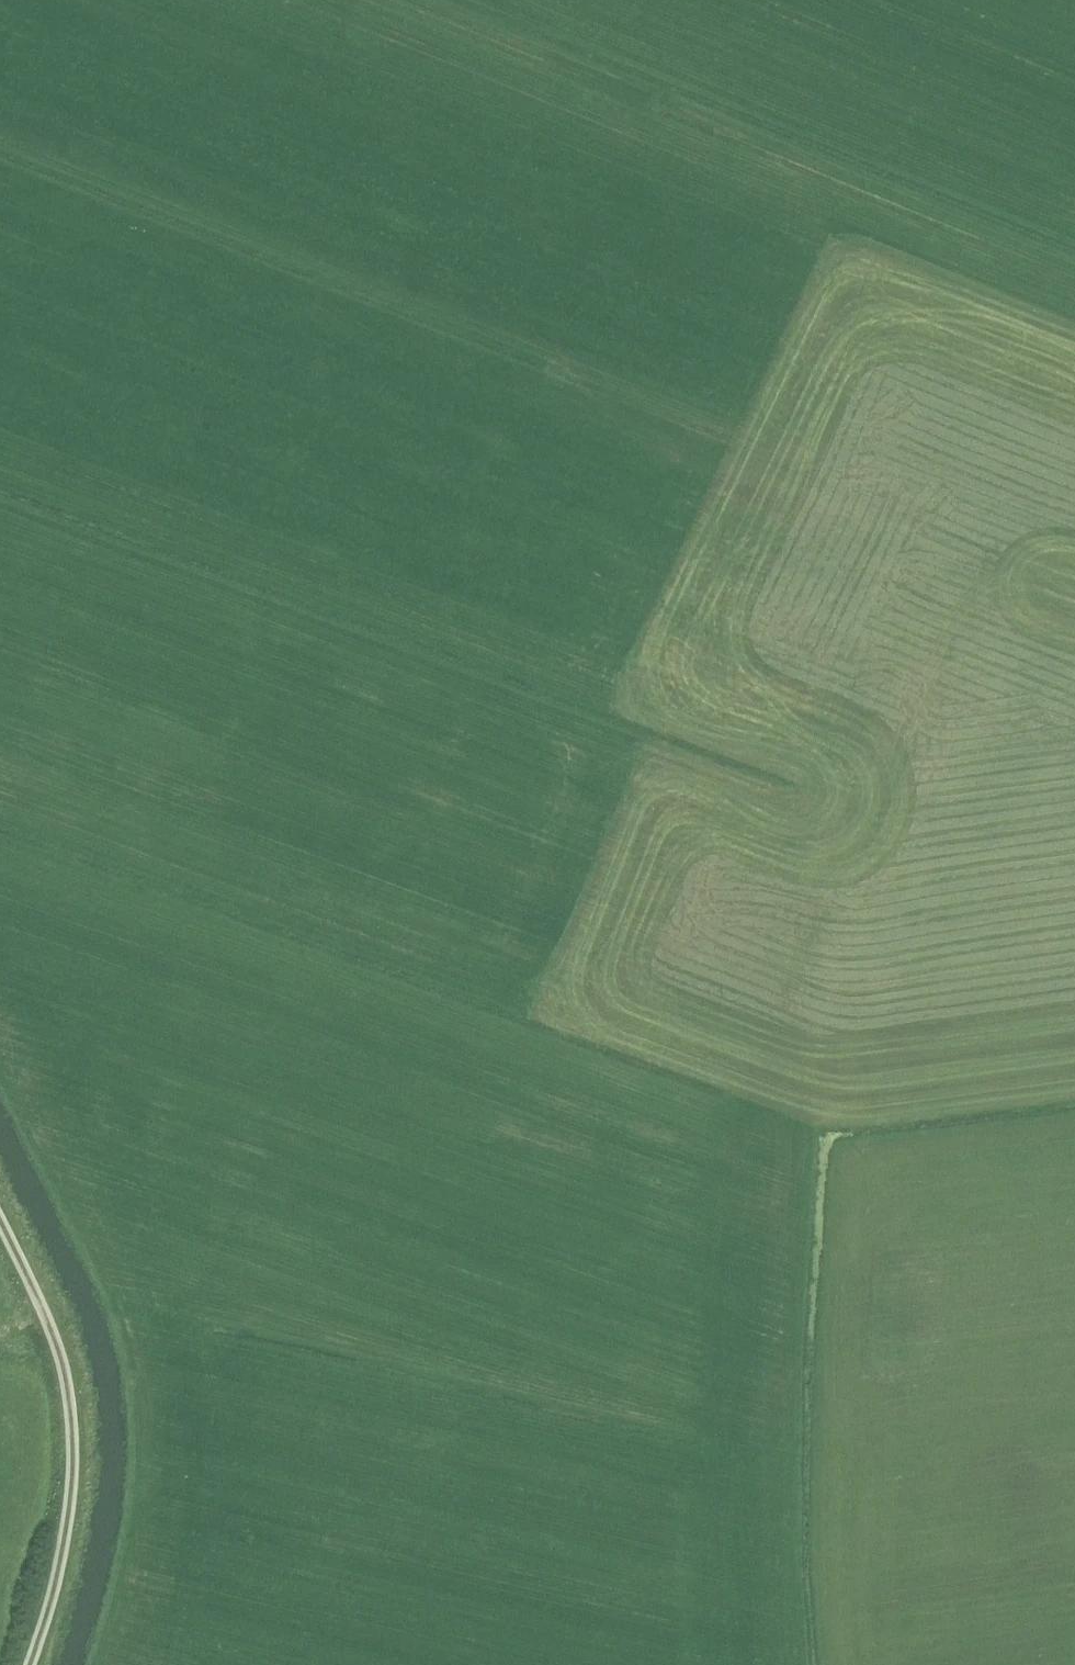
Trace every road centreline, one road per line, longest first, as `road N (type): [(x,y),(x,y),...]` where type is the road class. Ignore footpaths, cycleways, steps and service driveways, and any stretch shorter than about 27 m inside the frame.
road 1 (track): [(0,1221),(56,1344),(71,1420),(65,1533),(29,1664)]

